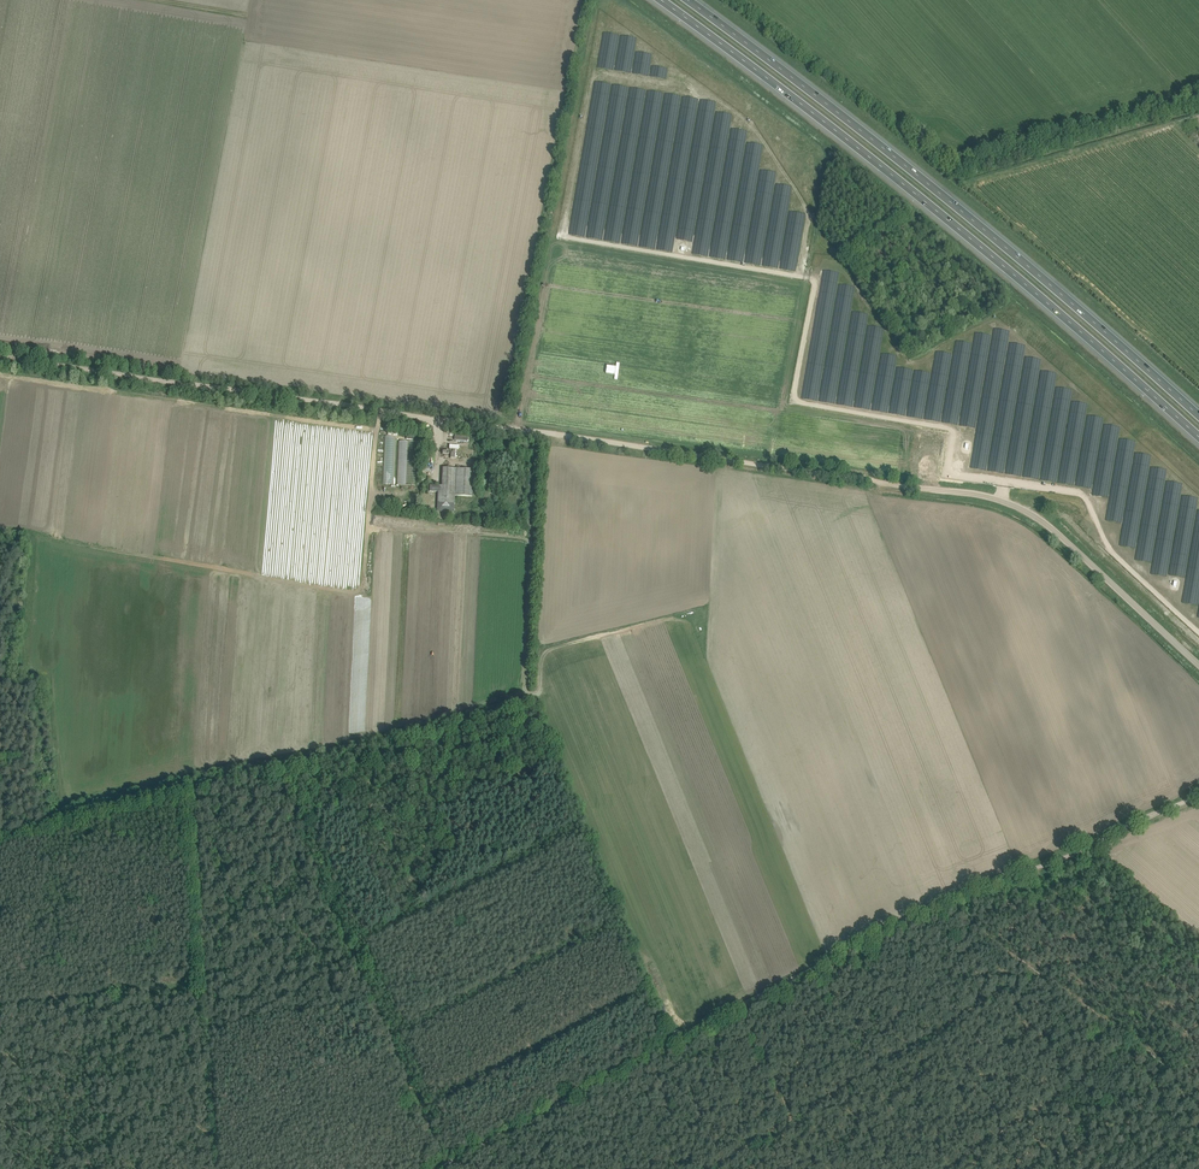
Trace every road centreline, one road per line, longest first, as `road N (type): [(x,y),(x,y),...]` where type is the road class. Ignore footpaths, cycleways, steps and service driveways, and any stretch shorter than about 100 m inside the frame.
road 1 (unclassified): [(1198,667),(1024,502),(439,421)]
road 2 (motorway): [(660,0),(924,201),(1198,438)]
road 3 (motorway): [(1198,417),(934,189),(686,0)]
road 4 (track): [(740,1005),(950,901),(1198,795)]
road 5 (track): [(439,421),(0,357)]
road 6 (track): [(437,1168),(418,1101),(277,781)]
road 7 (track): [(194,796),(218,1168)]
road 8 (track): [(439,1168),(740,1005)]
road 9 (track): [(950,901),(1198,1085)]
road 10 (track): [(1198,106),(966,181)]
road 11 (track): [(1136,1040),(944,1168)]
road 12 (track): [(740,1005),(819,1168)]

